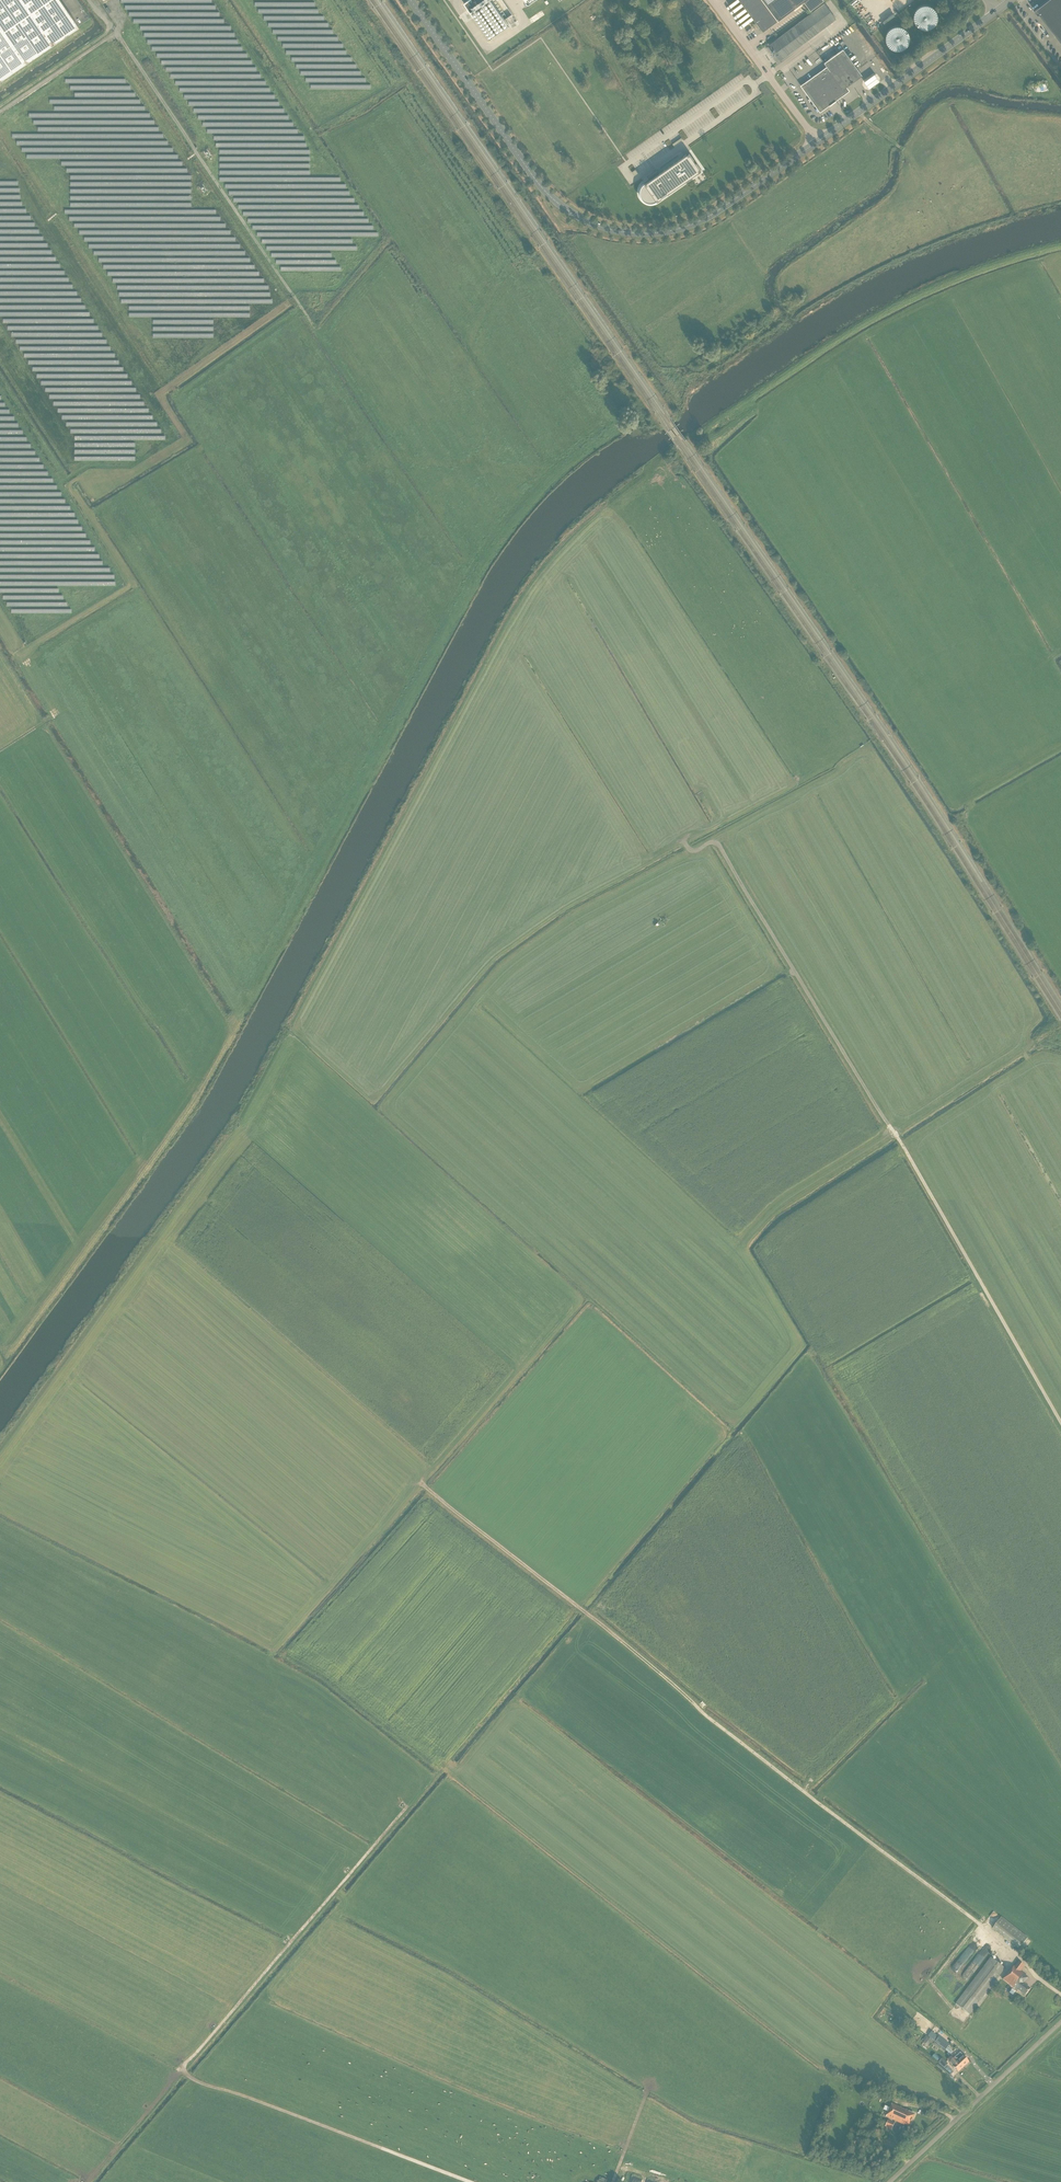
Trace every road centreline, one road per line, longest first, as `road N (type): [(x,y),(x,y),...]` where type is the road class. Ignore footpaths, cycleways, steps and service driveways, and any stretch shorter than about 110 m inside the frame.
road 1 (secondary): [(817,141),(696,222),(647,233),(604,227),(543,189),(411,0)]
road 2 (unclassified): [(891,2181),(1060,2023)]
road 3 (secondary): [(817,141),(996,12)]
road 4 (unclassified): [(817,141),(712,0)]

